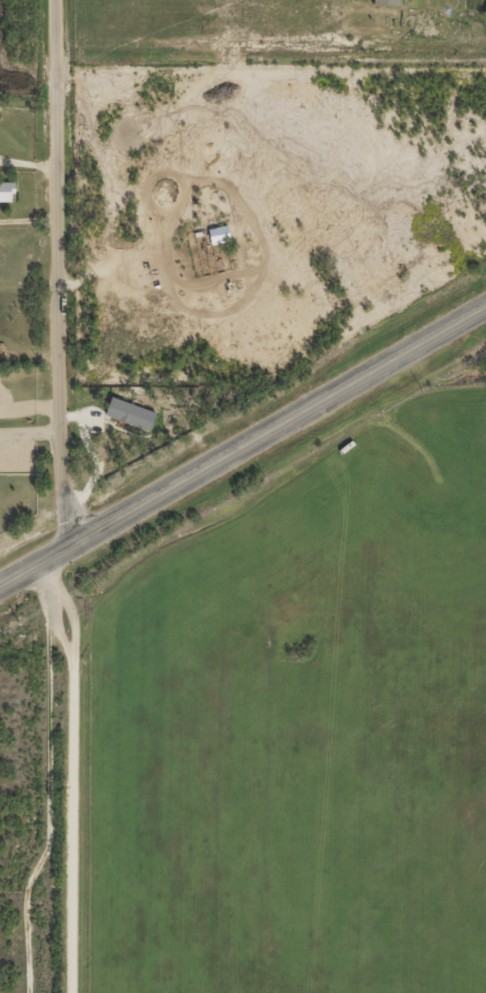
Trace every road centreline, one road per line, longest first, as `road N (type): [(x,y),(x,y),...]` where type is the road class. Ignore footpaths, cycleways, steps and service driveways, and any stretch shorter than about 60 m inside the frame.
road 1 (primary): [(0,597),(485,311)]
road 2 (residential): [(69,558),(57,0)]
road 3 (residential): [(72,992),(78,621),(57,592),(69,558)]

